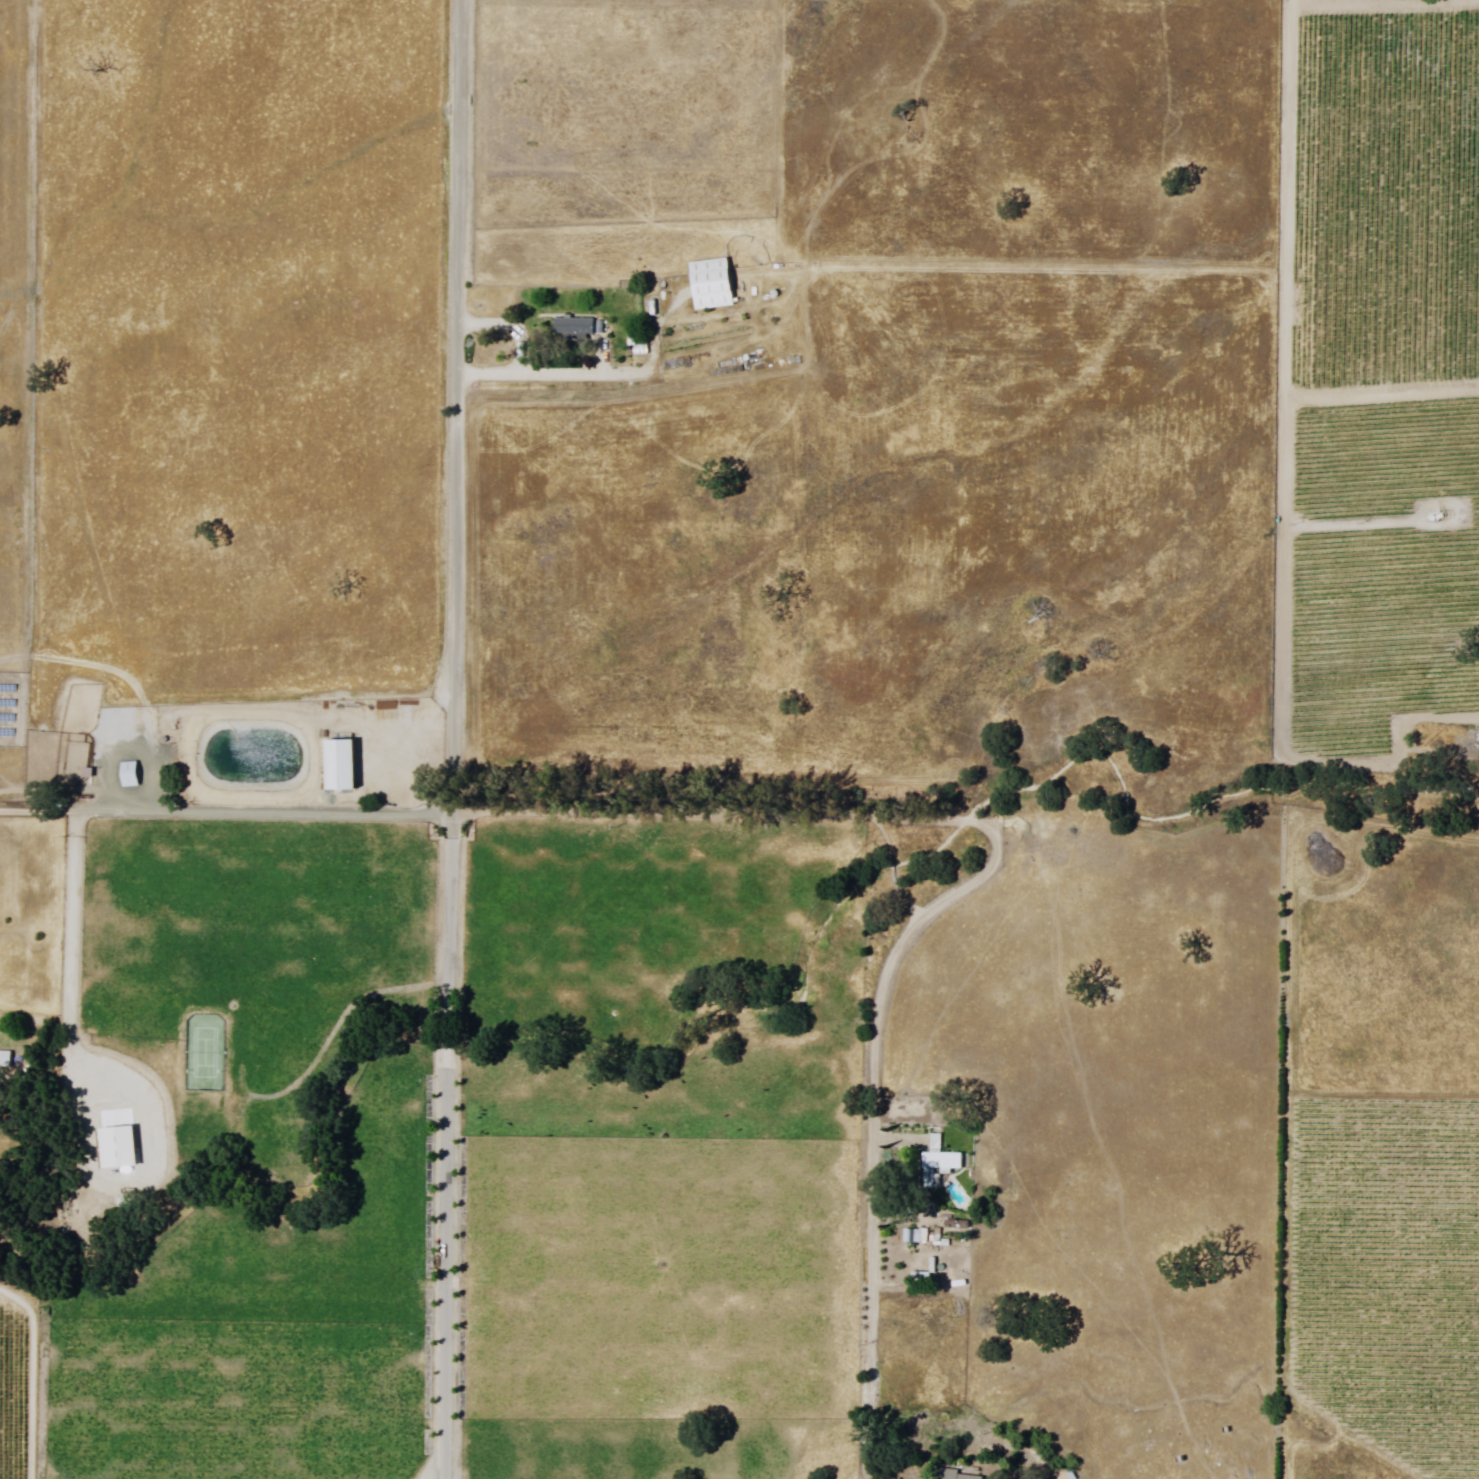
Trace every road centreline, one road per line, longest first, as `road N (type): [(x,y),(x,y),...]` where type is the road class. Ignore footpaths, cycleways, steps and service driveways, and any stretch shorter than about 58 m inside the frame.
road 1 (residential): [(865,1478),(876,994),(902,940),(993,858),(980,826),(879,814),(0,812)]
road 2 (residential): [(446,1478),(443,1028),(463,0)]
road 3 (residential): [(1286,747),(1289,0)]

